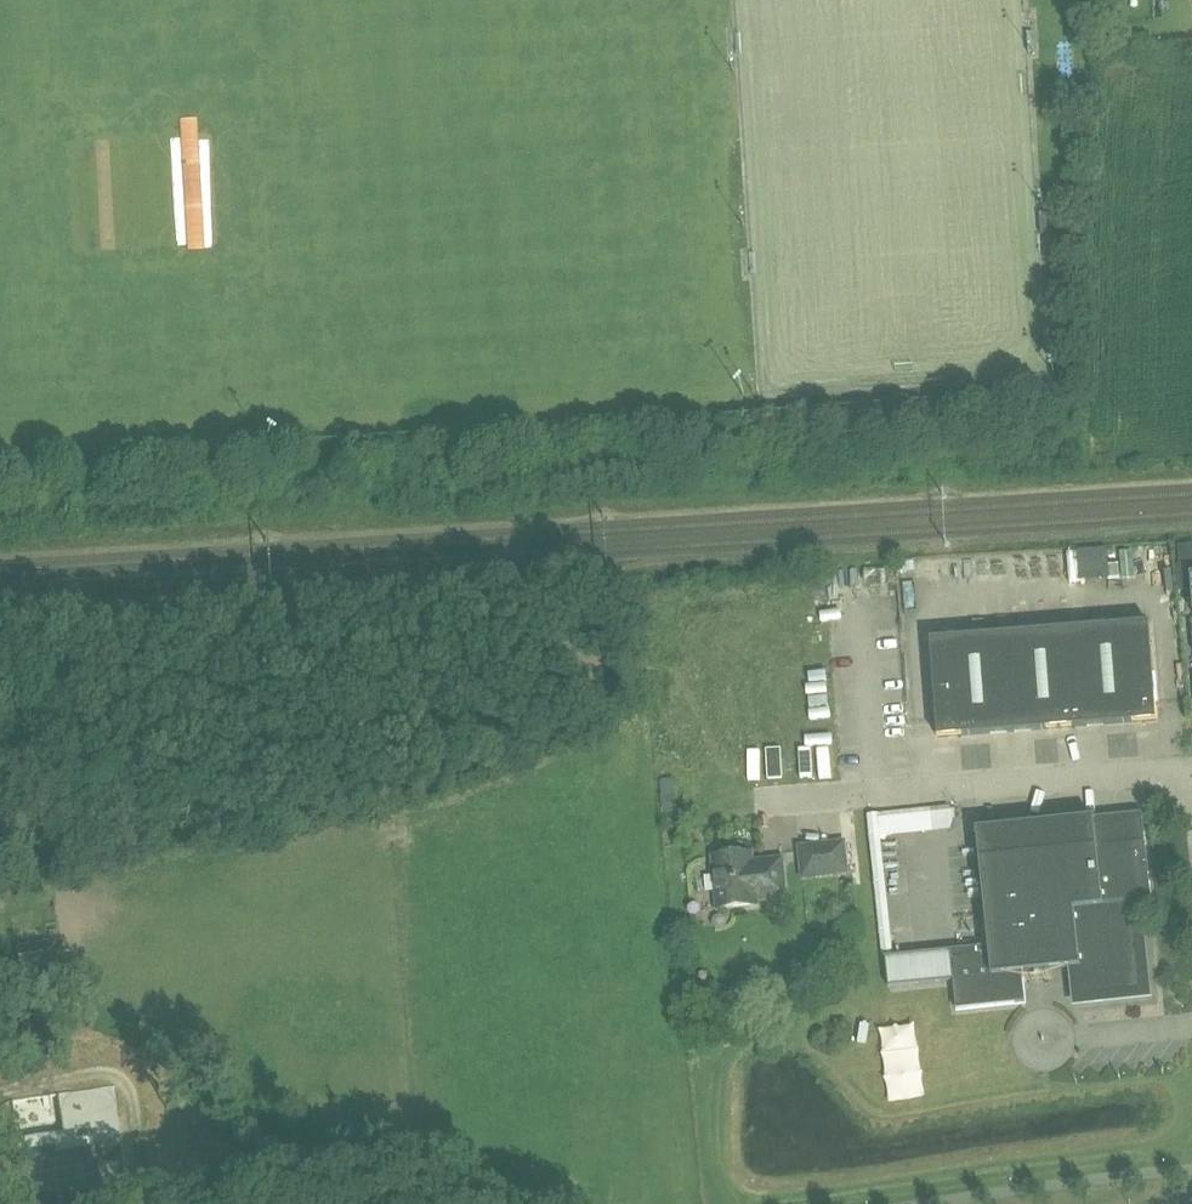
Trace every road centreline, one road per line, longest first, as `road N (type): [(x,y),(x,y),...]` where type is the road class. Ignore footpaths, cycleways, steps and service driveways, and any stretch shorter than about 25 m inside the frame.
road 1 (residential): [(1191,767),(757,795)]

